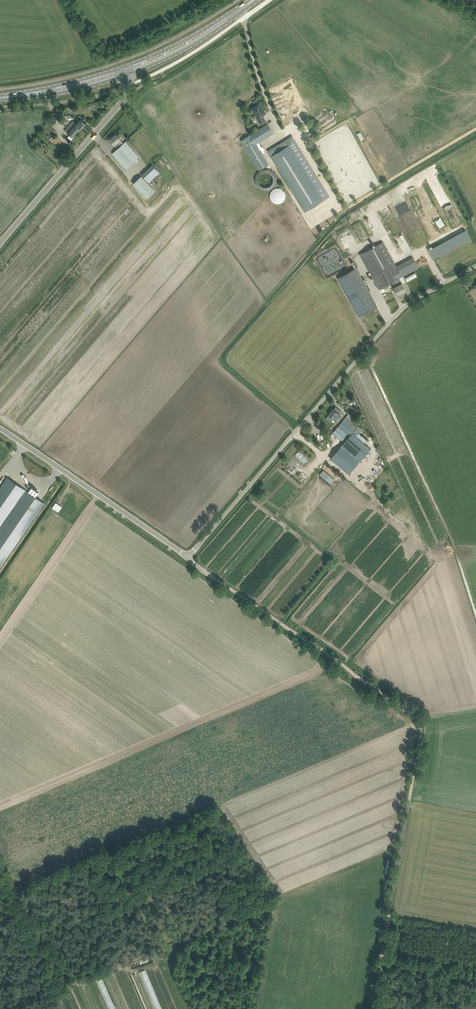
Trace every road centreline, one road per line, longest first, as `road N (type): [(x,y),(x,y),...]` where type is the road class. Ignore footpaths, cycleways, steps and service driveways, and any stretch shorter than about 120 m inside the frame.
road 1 (track): [(370,1008),(417,722),(366,677),(187,557)]
road 2 (unclassified): [(187,557),(401,310),(475,265)]
road 3 (unclassified): [(187,557),(0,429)]
road 4 (tertiary): [(0,244),(127,97),(127,74)]
road 5 (primary): [(127,74),(195,44),(257,0)]
road 6 (primary): [(249,0),(124,66)]

